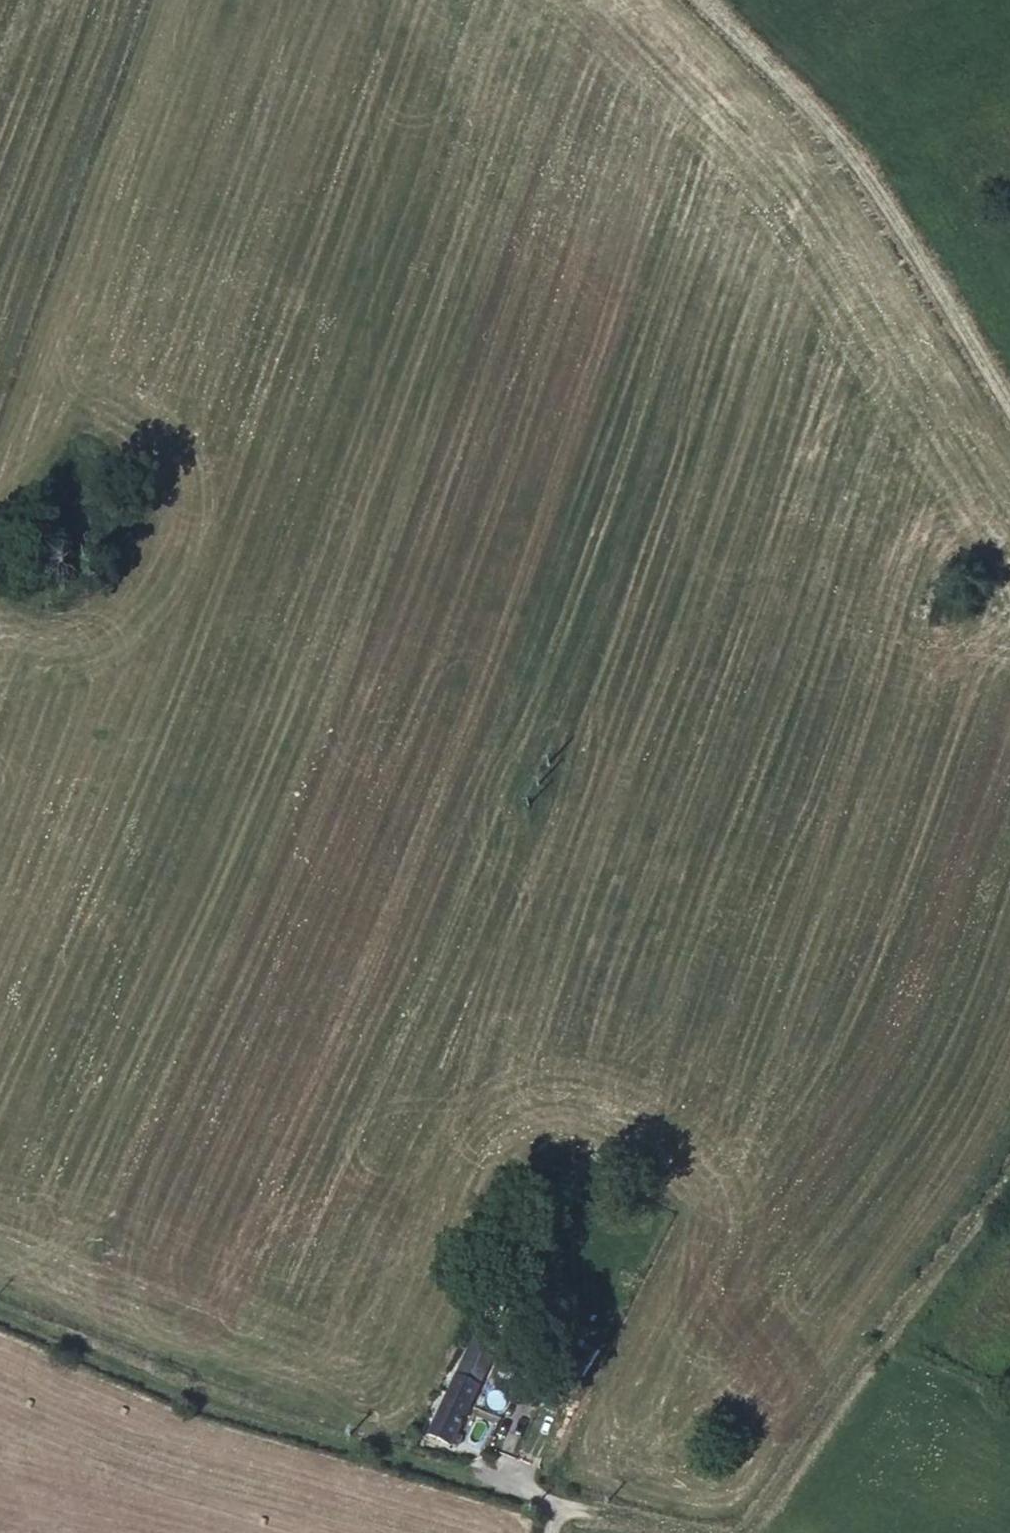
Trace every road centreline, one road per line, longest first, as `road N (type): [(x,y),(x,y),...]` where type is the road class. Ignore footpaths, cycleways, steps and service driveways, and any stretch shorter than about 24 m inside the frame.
road 1 (track): [(554,1504),(363,1451),(0,1315)]
road 2 (track): [(699,0),(848,158),(1009,416)]
road 3 (track): [(1009,1146),(736,1532)]
road 4 (track): [(671,1532),(554,1504)]

